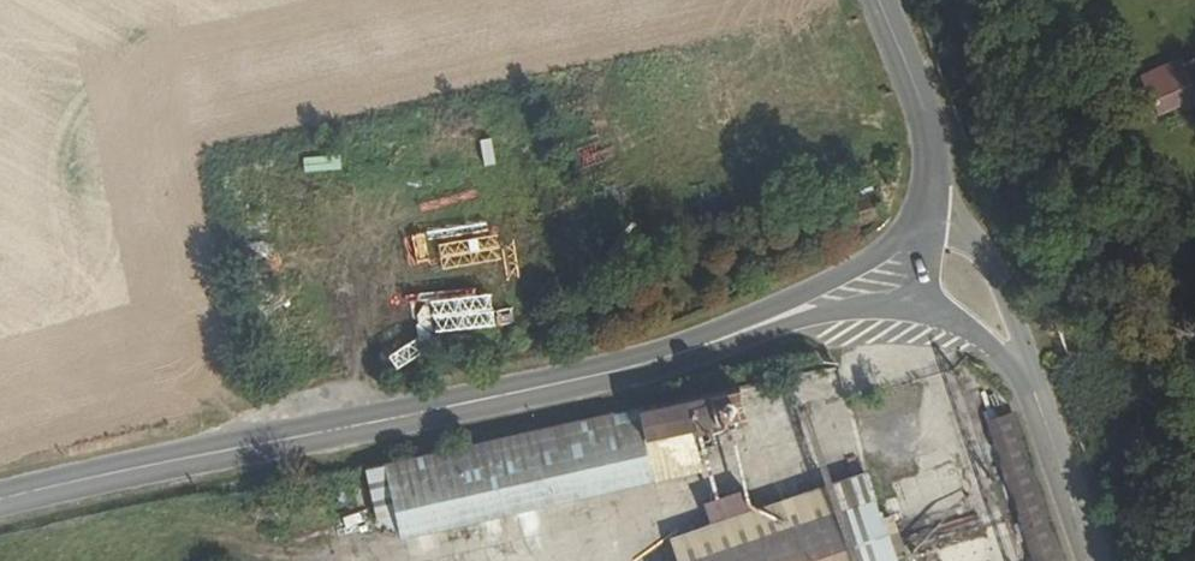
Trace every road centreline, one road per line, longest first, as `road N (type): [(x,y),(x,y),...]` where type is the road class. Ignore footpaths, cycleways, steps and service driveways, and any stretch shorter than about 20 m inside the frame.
road 1 (primary): [(787,315),(654,362),(0,511)]
road 2 (secondary): [(928,206),(934,166),(926,121),(875,0)]
road 3 (primary): [(1023,360),(1093,560)]
road 4 (primary): [(1023,360),(1016,310),(990,254),(928,206)]
road 5 (primary): [(928,206),(900,239),(787,315)]
road 6 (primary): [(787,315),(926,309)]

